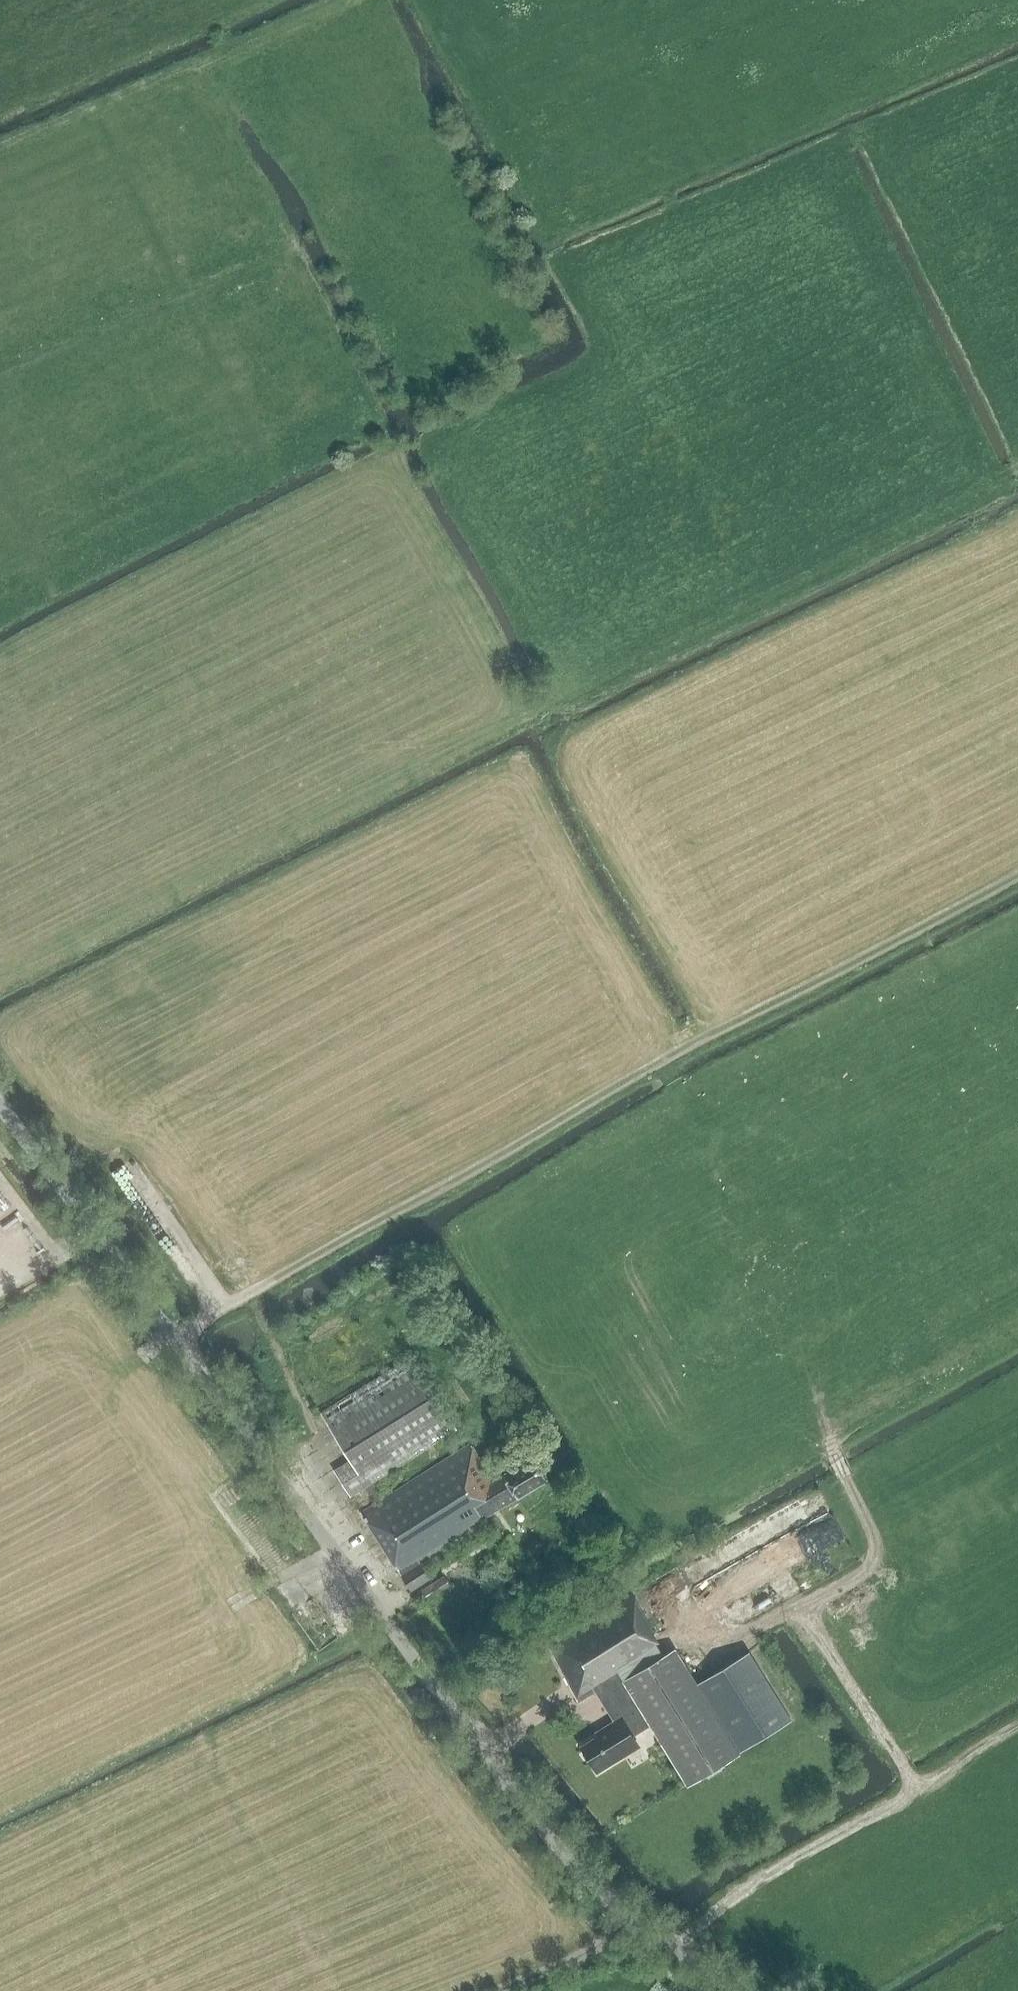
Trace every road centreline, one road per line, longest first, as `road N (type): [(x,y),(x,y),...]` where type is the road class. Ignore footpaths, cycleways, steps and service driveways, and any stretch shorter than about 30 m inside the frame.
road 1 (unclassified): [(761,1990),(643,1923),(575,1862),(0,1104)]
road 2 (track): [(489,1990),(643,1923)]

